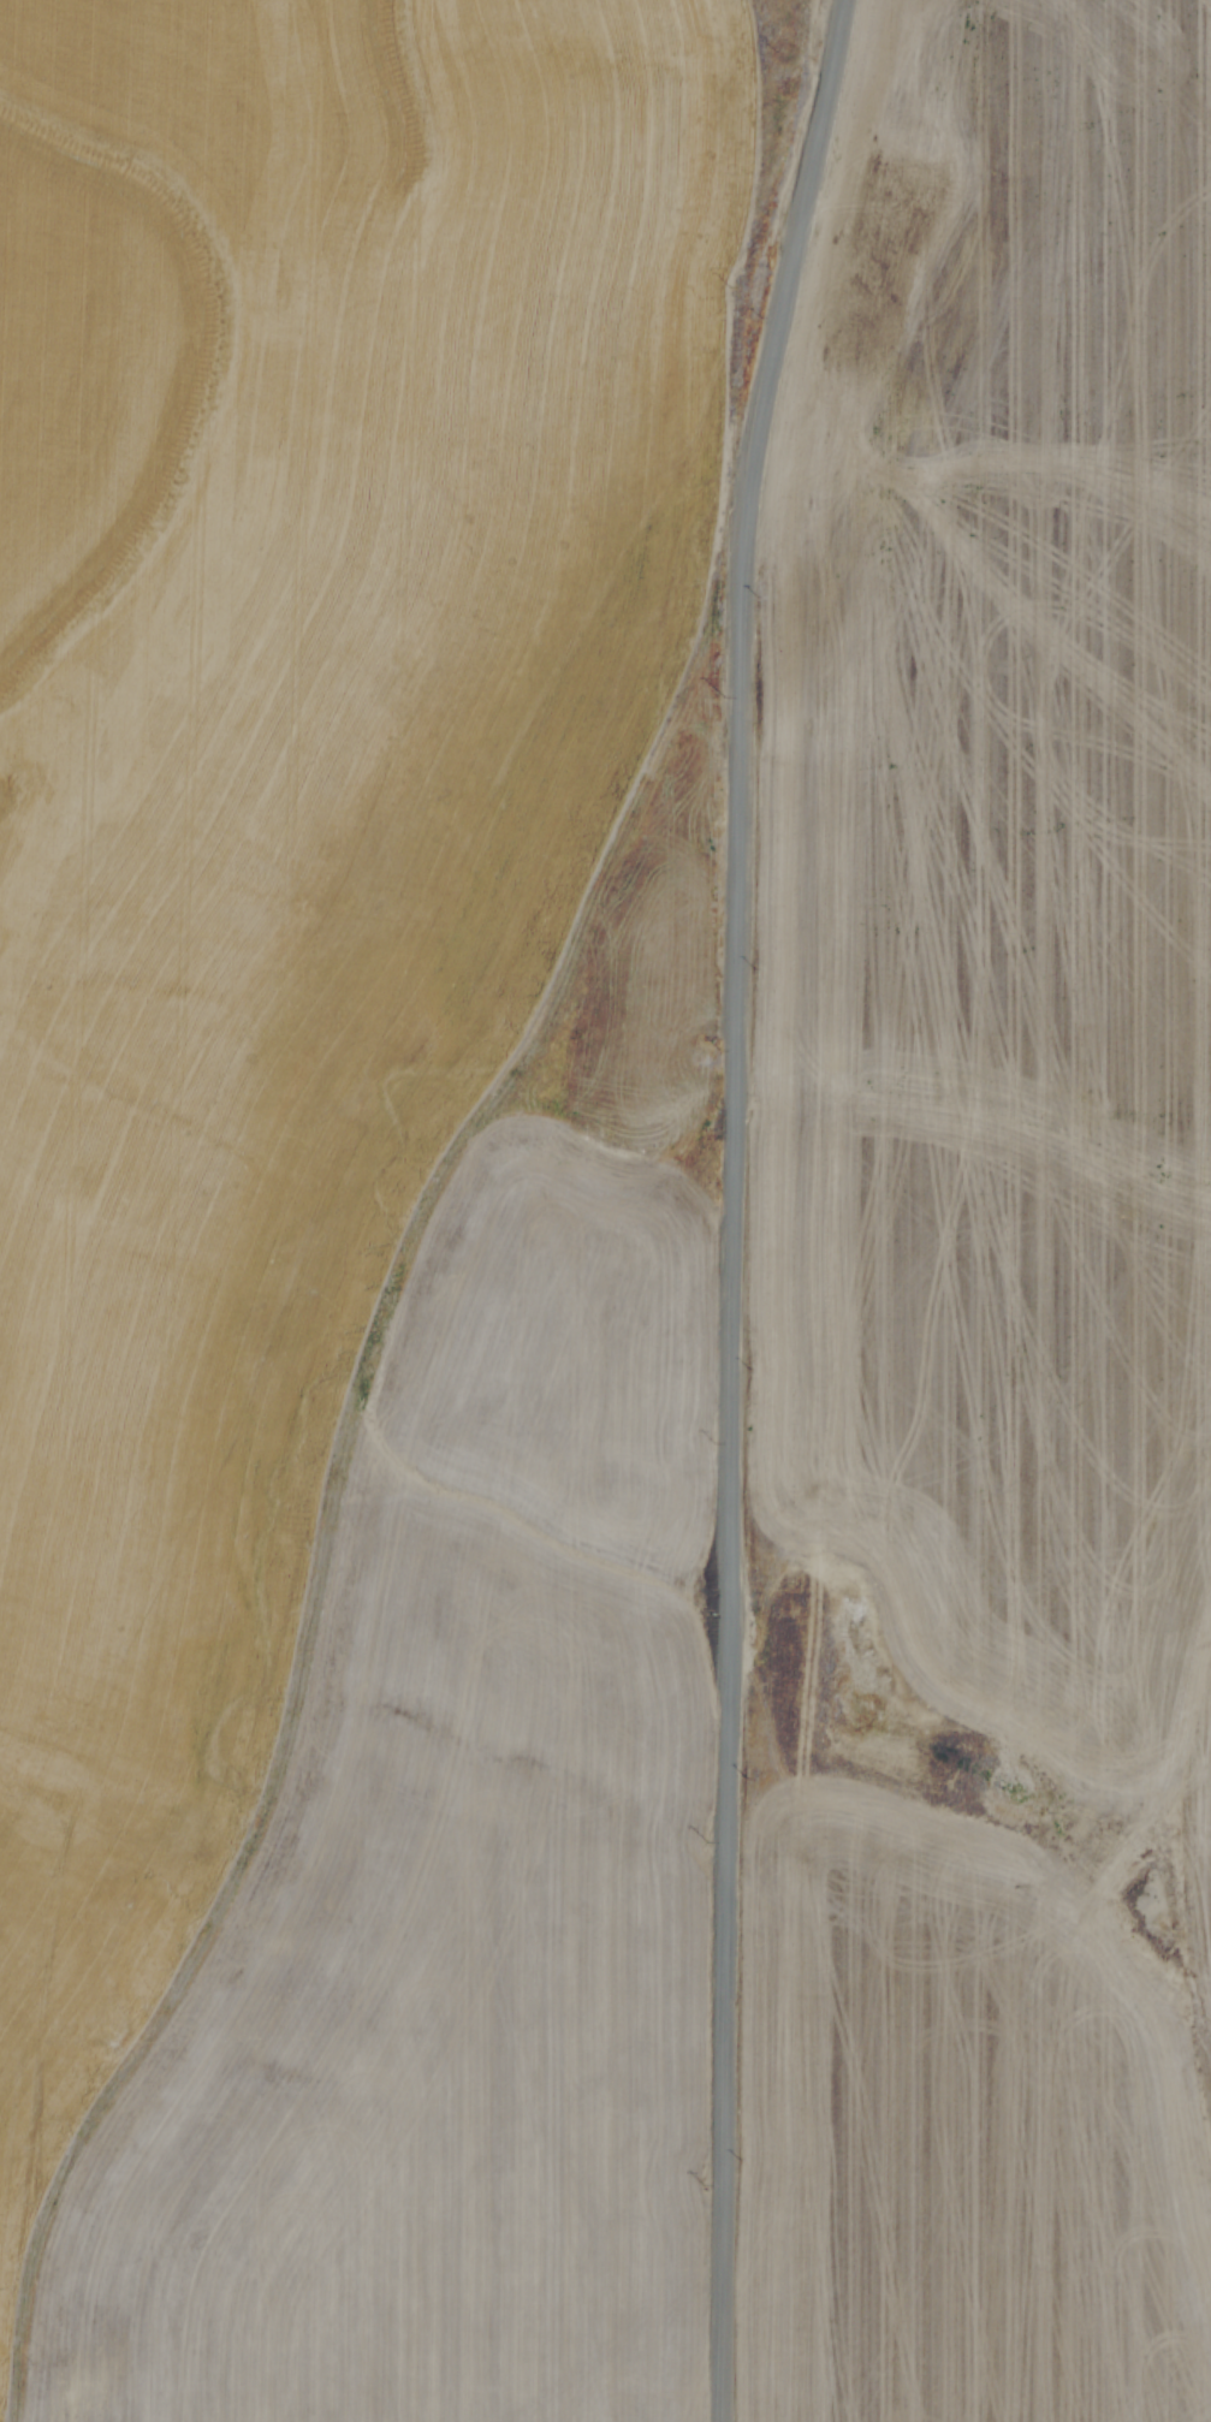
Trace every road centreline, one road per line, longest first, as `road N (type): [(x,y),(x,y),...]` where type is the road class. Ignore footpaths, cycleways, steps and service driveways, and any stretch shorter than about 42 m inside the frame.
road 1 (residential): [(714,2421),(732,630),(746,440),(832,0)]

